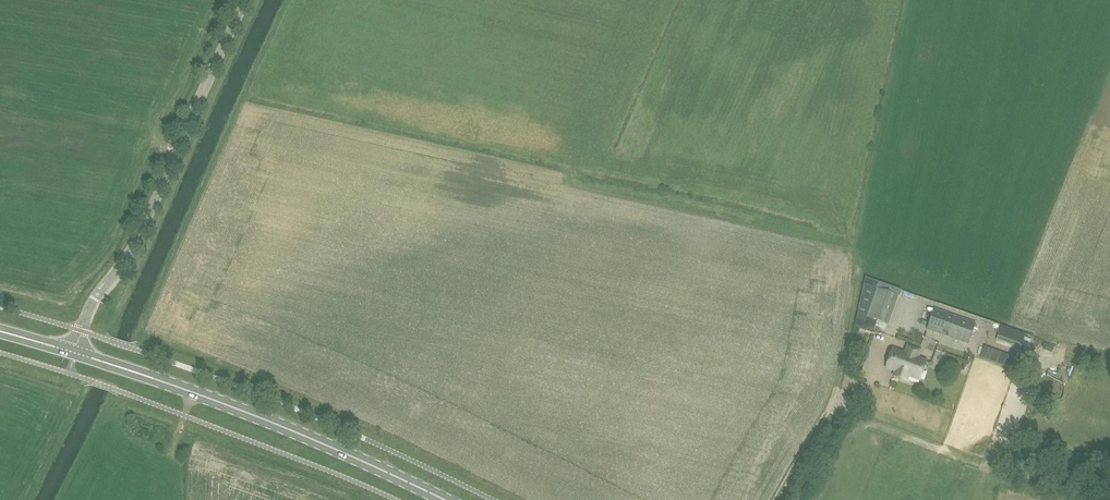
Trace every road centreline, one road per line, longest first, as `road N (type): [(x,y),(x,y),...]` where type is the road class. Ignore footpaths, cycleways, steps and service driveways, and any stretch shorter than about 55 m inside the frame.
road 1 (secondary): [(447,499),(231,405),(75,352)]
road 2 (tertiary): [(75,352),(95,298),(134,246),(246,0)]

